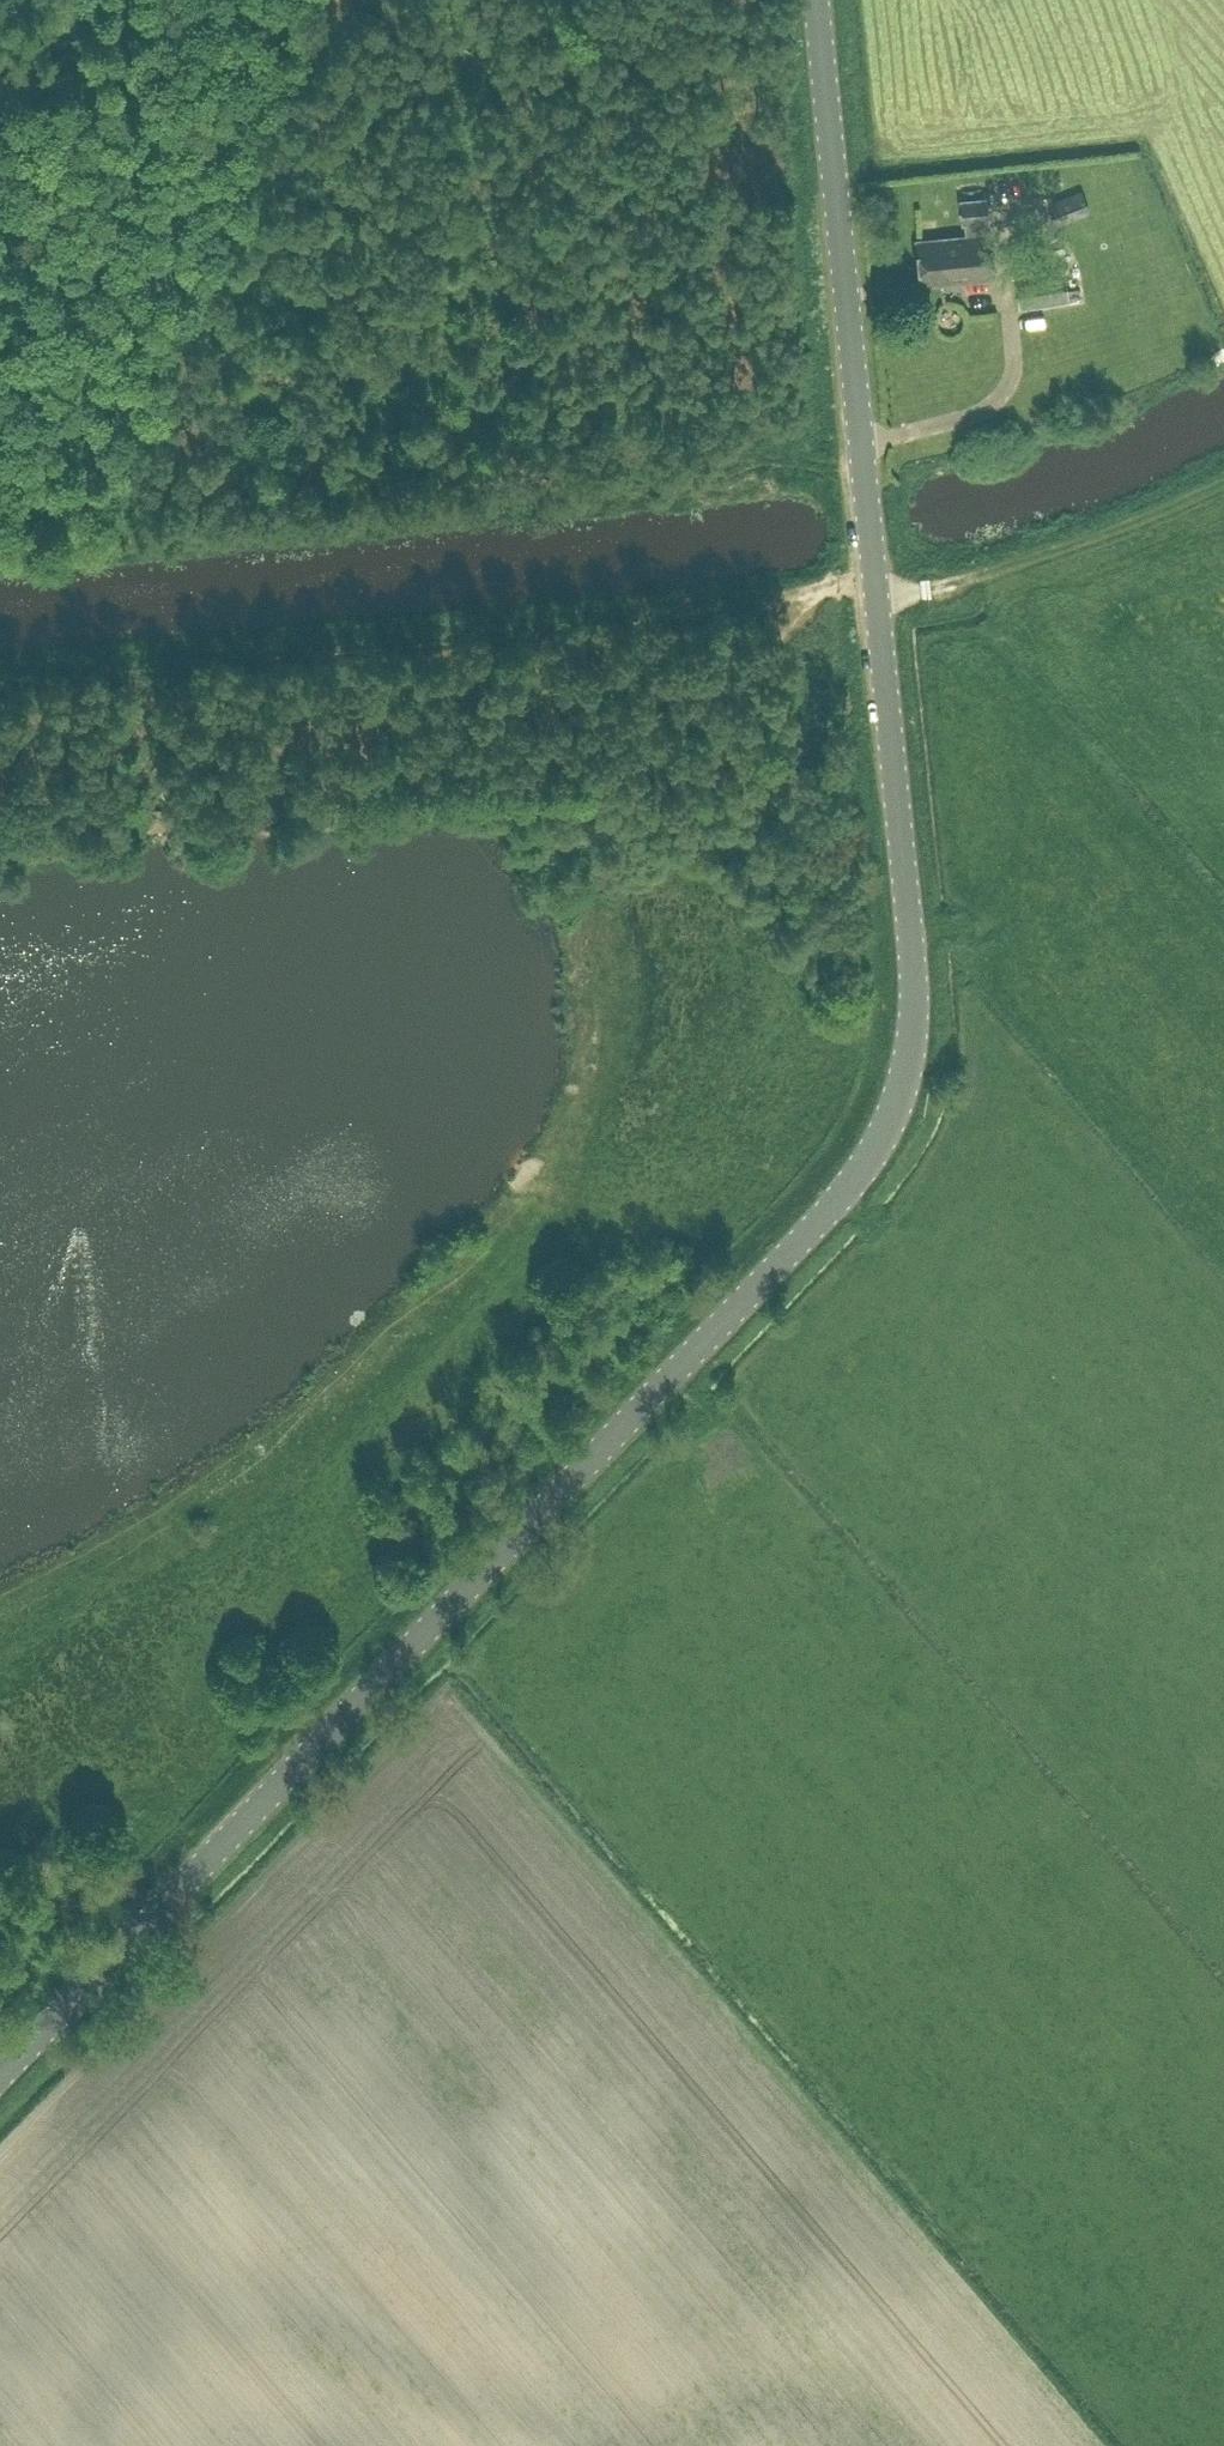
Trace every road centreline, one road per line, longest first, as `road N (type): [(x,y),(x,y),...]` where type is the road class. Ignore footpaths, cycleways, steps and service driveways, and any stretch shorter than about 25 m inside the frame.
road 1 (unclassified): [(0,2089),(519,1563),(567,1525),(886,1143),(914,1073),(924,962),(819,0)]

